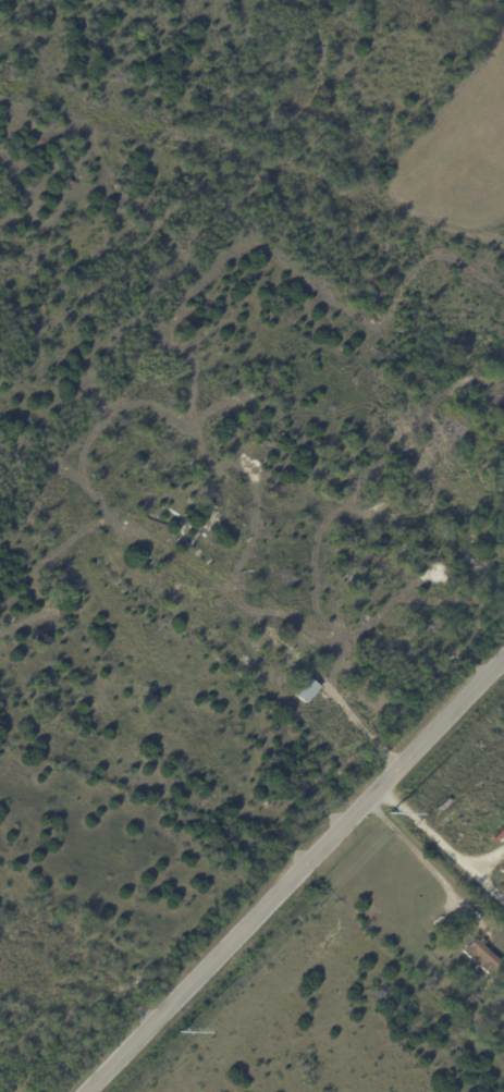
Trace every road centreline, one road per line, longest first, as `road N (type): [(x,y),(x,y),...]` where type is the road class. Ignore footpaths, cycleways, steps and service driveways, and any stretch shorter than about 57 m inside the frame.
road 1 (tertiary): [(81,1091),(503,649)]

